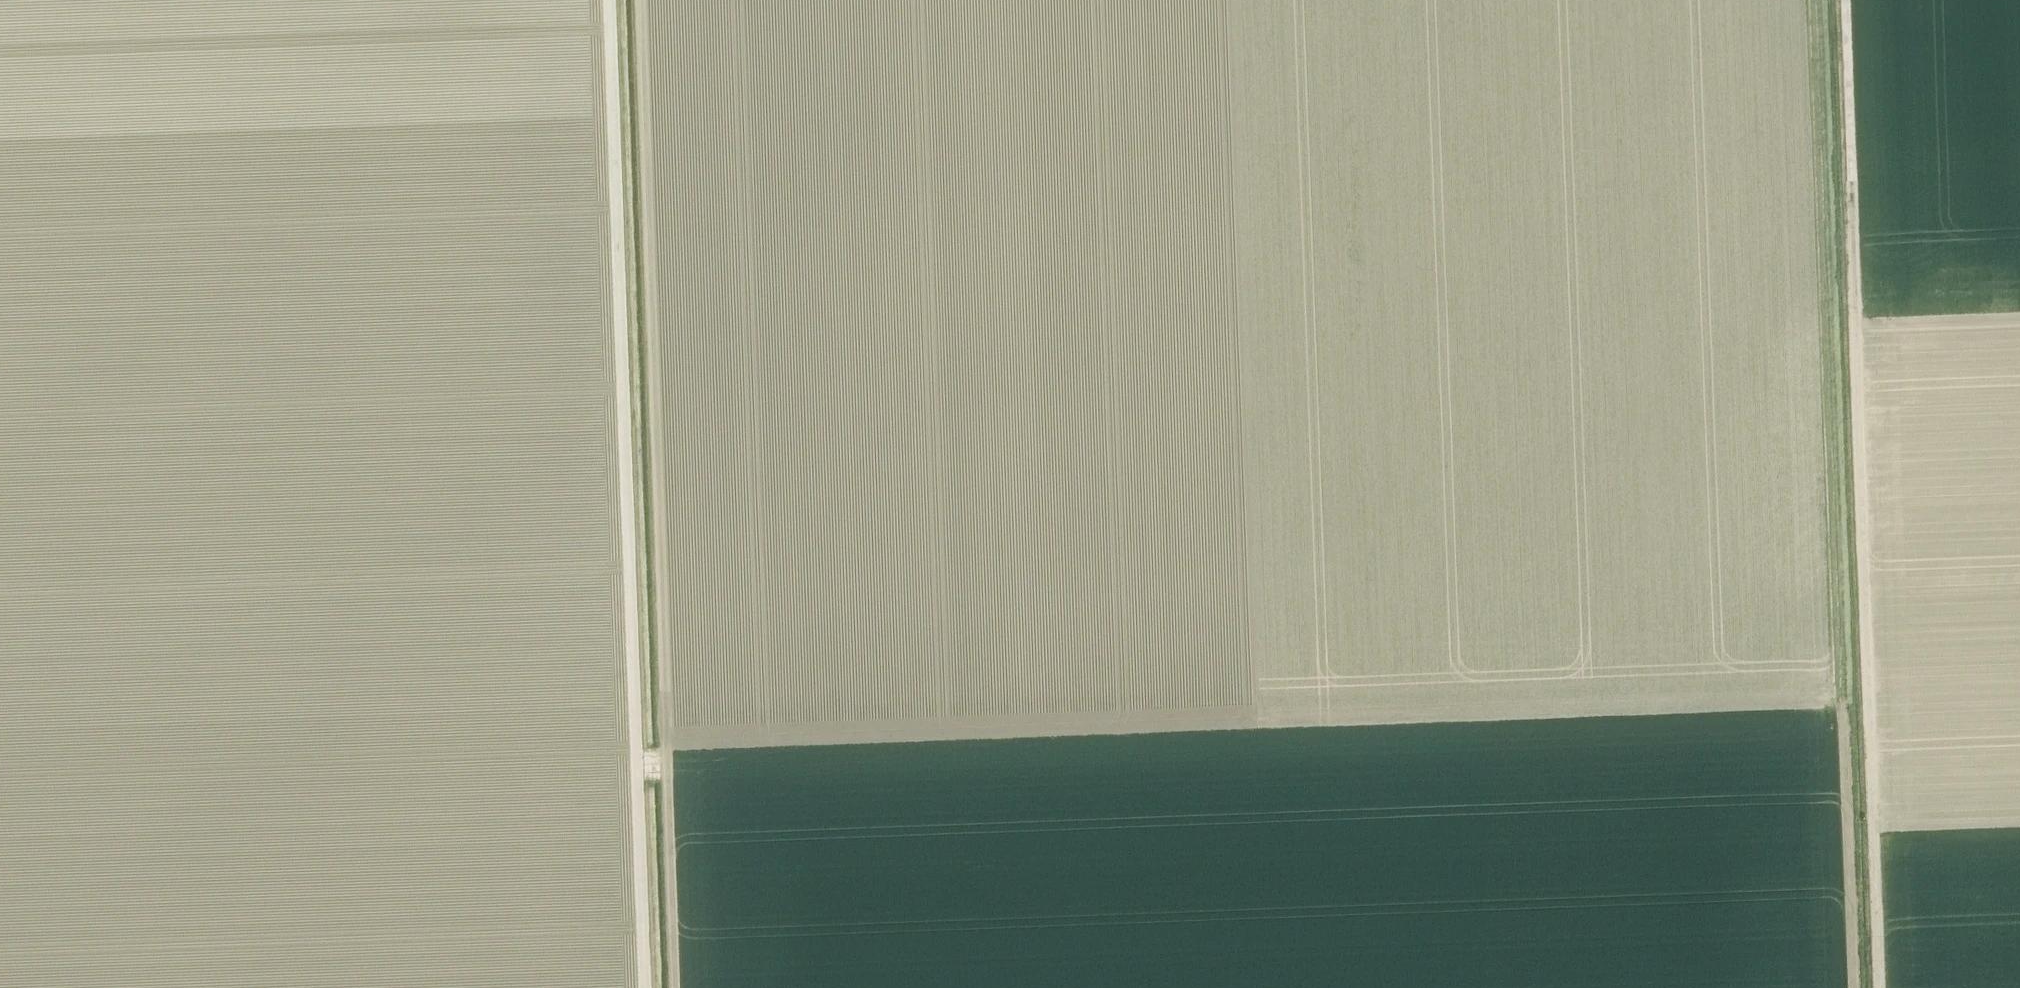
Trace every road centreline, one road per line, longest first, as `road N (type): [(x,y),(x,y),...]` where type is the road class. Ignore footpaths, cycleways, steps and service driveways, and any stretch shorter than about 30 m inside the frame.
road 1 (track): [(1845,0),(1851,181)]

